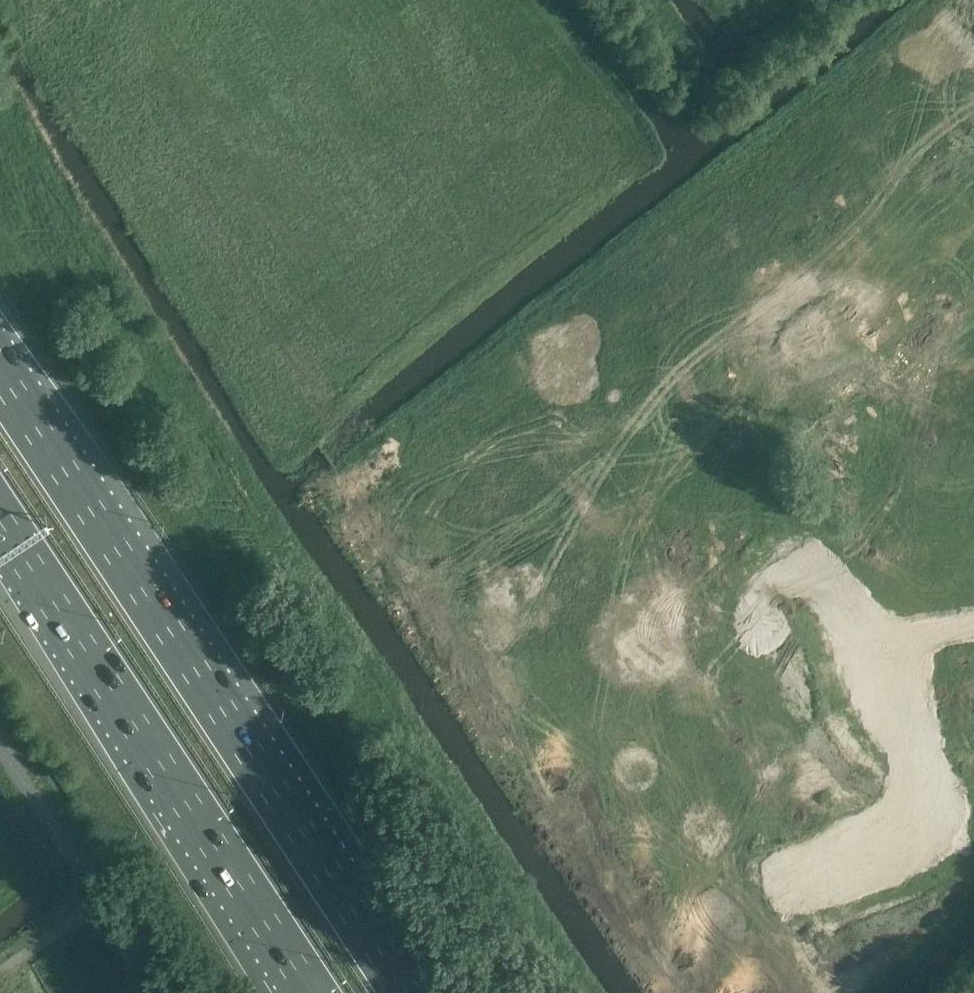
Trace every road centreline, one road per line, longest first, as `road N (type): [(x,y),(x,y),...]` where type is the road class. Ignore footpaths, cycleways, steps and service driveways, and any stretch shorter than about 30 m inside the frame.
road 1 (motorway): [(406,992),(0,377)]
road 2 (motorway): [(0,521),(310,992)]

